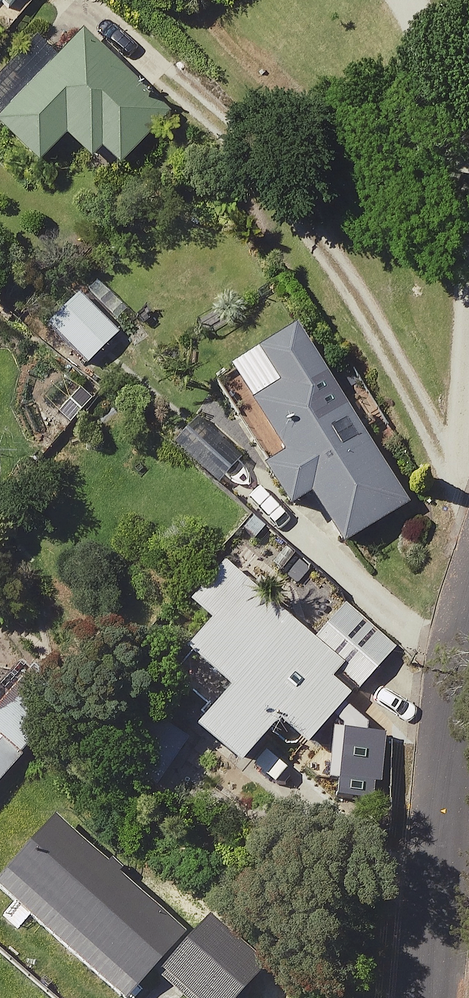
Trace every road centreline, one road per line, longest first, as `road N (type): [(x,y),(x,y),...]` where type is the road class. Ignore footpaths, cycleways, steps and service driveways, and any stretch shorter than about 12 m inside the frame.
road 1 (residential): [(468,624),(434,729),(406,997)]

